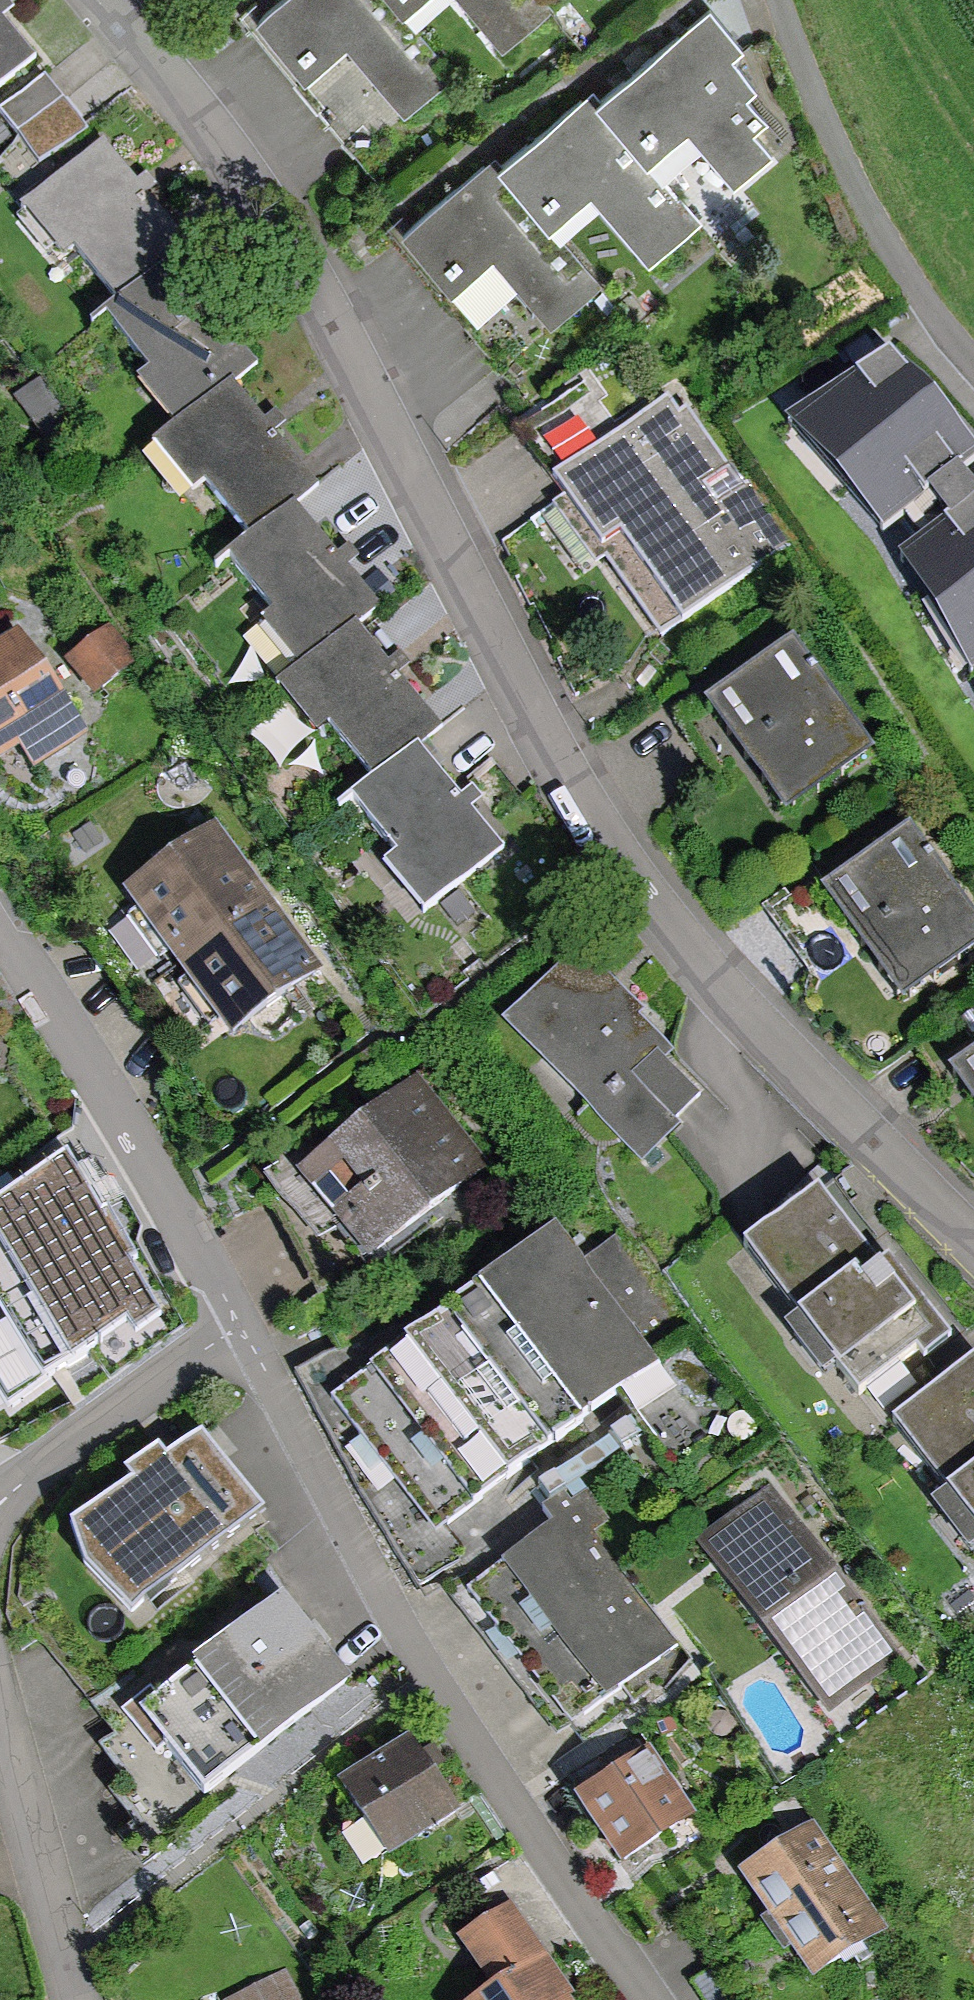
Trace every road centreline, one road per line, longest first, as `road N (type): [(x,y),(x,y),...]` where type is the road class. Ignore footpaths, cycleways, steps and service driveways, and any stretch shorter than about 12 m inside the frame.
road 1 (residential): [(973,1246),(653,916),(328,319),(227,157),(103,0)]
road 2 (residential): [(241,1331),(400,1634),(650,1999)]
road 3 (residential): [(0,927),(128,1125),(241,1331)]
road 4 (residential): [(778,0),(869,210),(973,360)]
road 5 (residential): [(83,1999),(0,1694)]
road 6 (residential): [(0,1499),(103,1414),(241,1331)]

